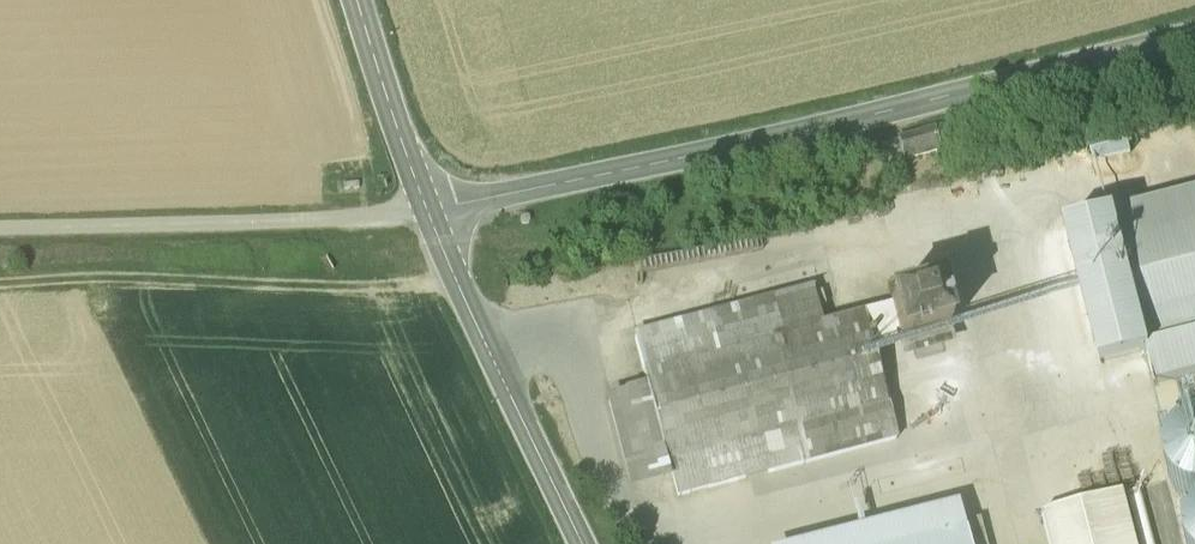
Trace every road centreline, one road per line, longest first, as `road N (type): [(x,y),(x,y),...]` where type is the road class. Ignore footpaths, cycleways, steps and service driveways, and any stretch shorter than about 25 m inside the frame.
road 1 (tertiary): [(429,214),(1194,36)]
road 2 (track): [(458,286),(0,281)]
road 3 (track): [(0,231),(429,214)]
road 4 (secondary): [(585,543),(429,214)]
road 5 (secondary): [(429,214),(357,0)]

